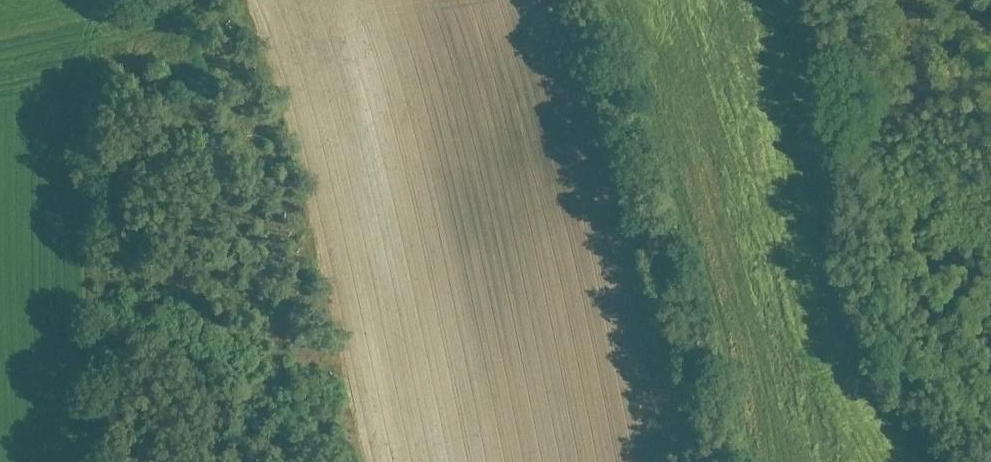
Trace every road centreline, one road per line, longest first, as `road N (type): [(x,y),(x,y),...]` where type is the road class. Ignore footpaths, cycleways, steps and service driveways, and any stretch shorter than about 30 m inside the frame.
road 1 (track): [(730,461),(649,150),(599,0)]

